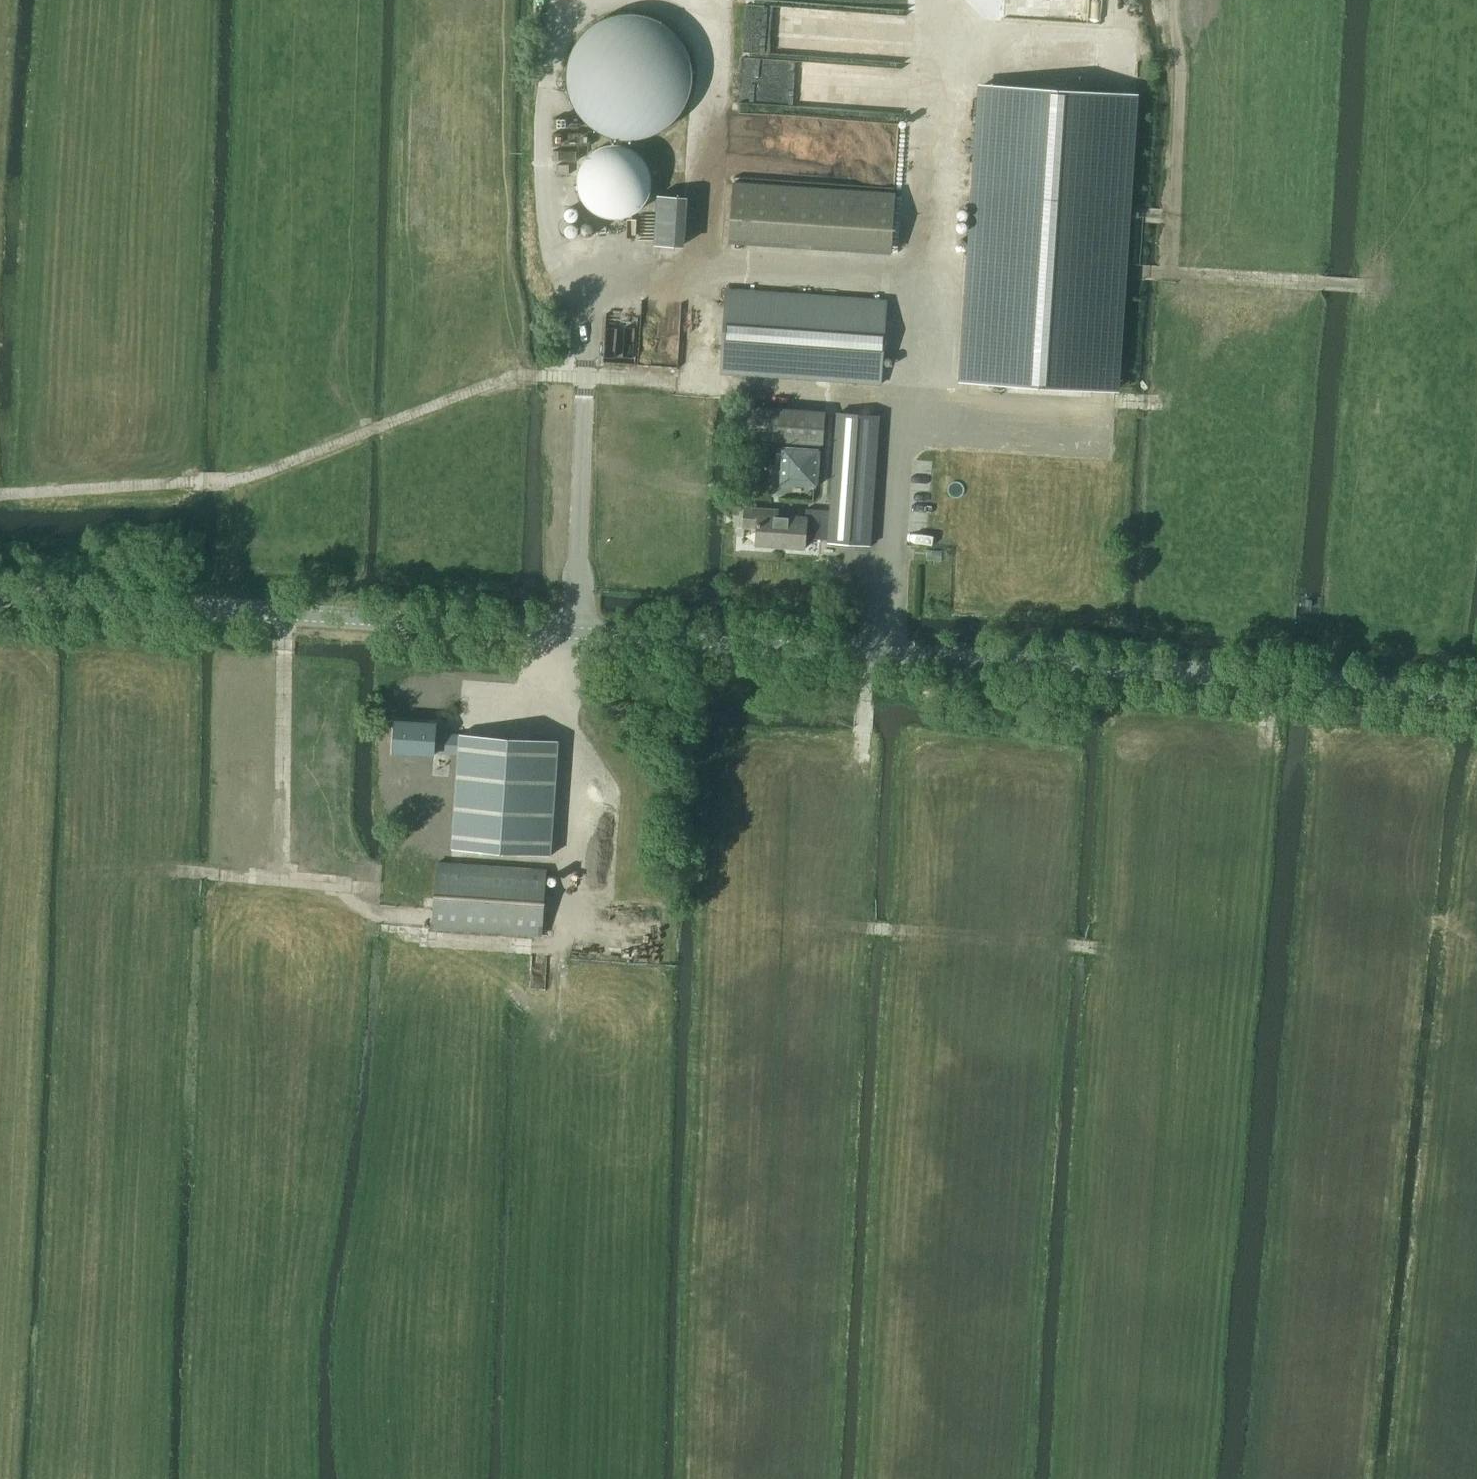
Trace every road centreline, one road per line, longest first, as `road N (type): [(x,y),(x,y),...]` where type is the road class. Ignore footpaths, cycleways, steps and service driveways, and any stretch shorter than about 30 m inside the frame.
road 1 (unclassified): [(1476,698),(918,651),(0,600)]
road 2 (track): [(0,492),(194,487),(515,374),(584,375)]

